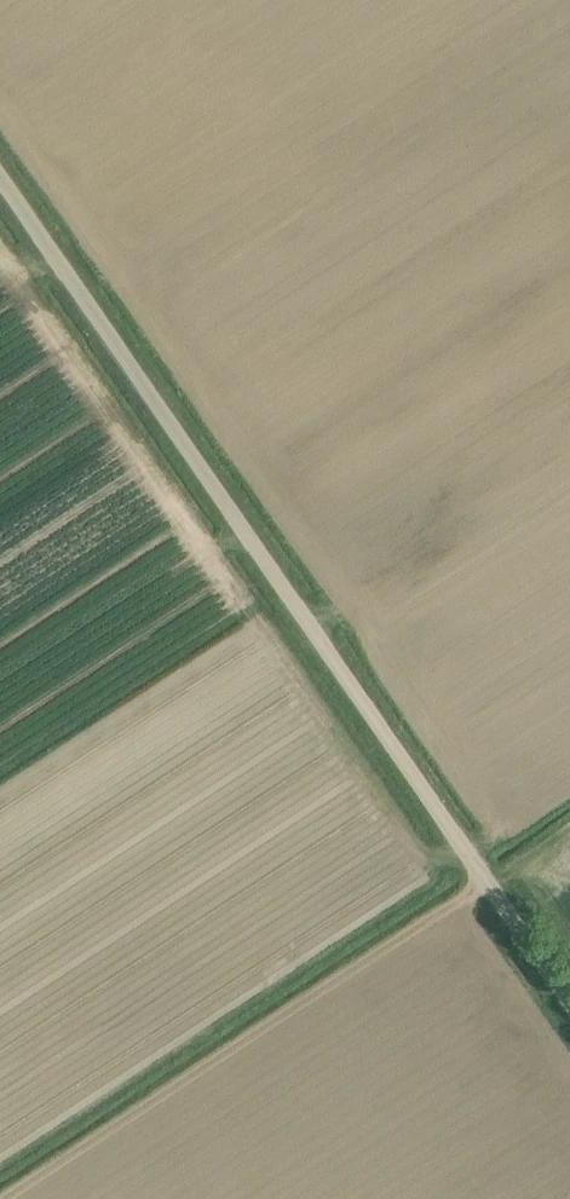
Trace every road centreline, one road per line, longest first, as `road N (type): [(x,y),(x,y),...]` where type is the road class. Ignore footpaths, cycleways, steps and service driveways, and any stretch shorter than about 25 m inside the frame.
road 1 (unclassified): [(569,1002),(0,178)]

